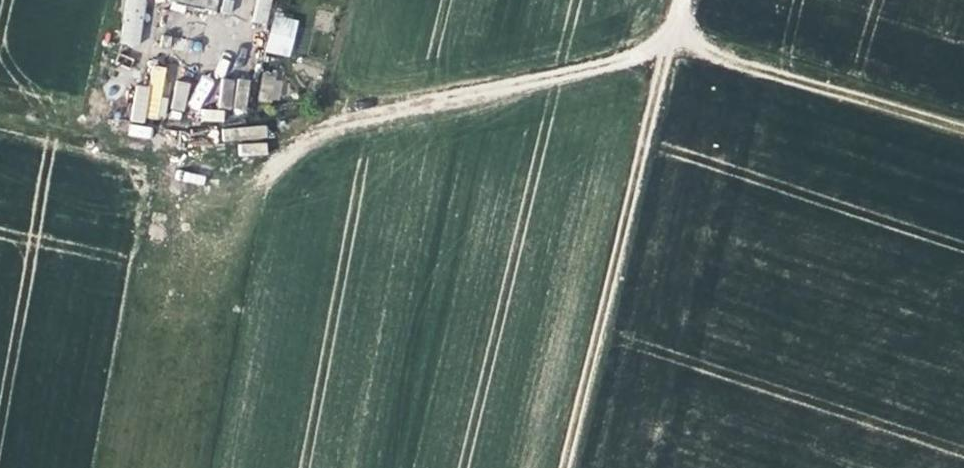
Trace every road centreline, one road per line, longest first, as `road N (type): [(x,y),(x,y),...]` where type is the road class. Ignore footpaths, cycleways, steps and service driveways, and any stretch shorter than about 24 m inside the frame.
road 1 (track): [(659,59),(260,137),(118,139),(0,115)]
road 2 (track): [(562,467),(659,59)]
road 3 (track): [(963,133),(659,59)]

